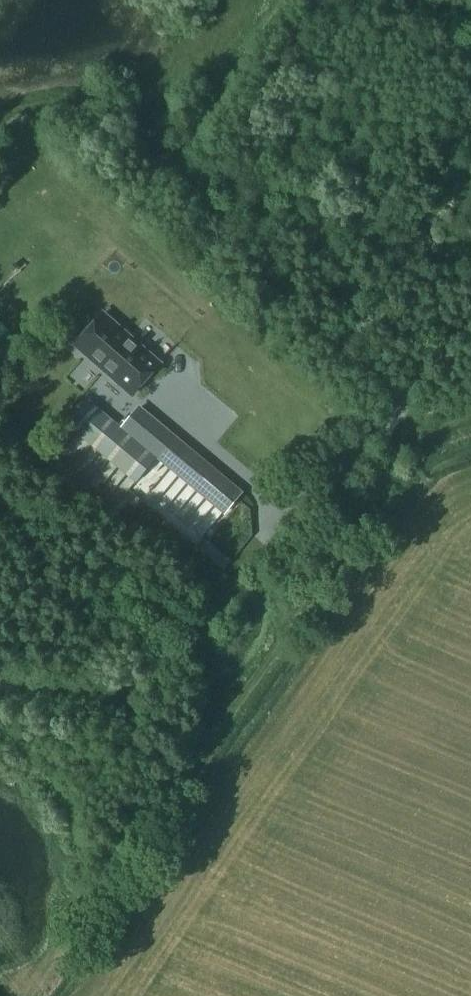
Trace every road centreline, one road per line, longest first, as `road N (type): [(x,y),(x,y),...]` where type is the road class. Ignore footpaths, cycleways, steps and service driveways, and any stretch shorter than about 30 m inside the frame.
road 1 (track): [(401,397),(400,460),(296,629),(39,995)]
road 2 (track): [(470,326),(308,487),(182,635)]
road 3 (track): [(0,507),(71,539),(192,644),(210,754)]

